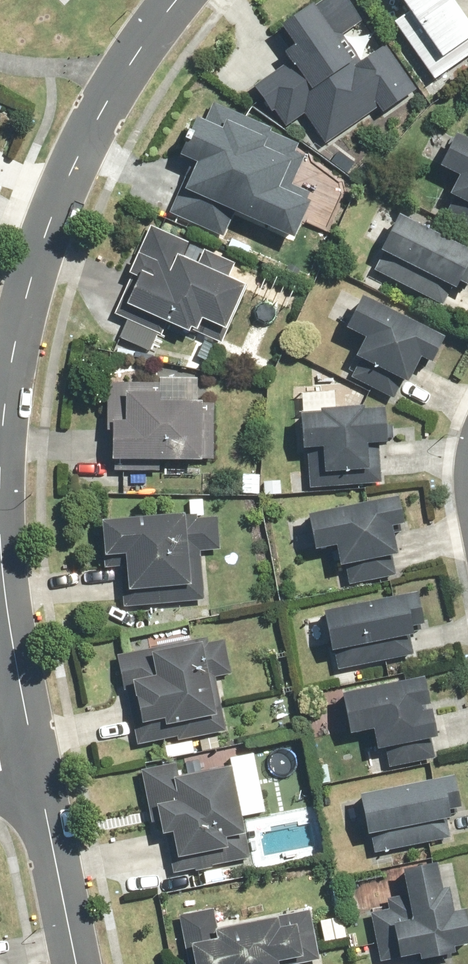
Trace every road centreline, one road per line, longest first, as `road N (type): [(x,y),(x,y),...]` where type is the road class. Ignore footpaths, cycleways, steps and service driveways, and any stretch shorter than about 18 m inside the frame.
road 1 (residential): [(34,763),(17,690),(0,501),(10,365),(47,235),(120,75),(180,0)]
road 2 (residential): [(77,963),(34,763)]

